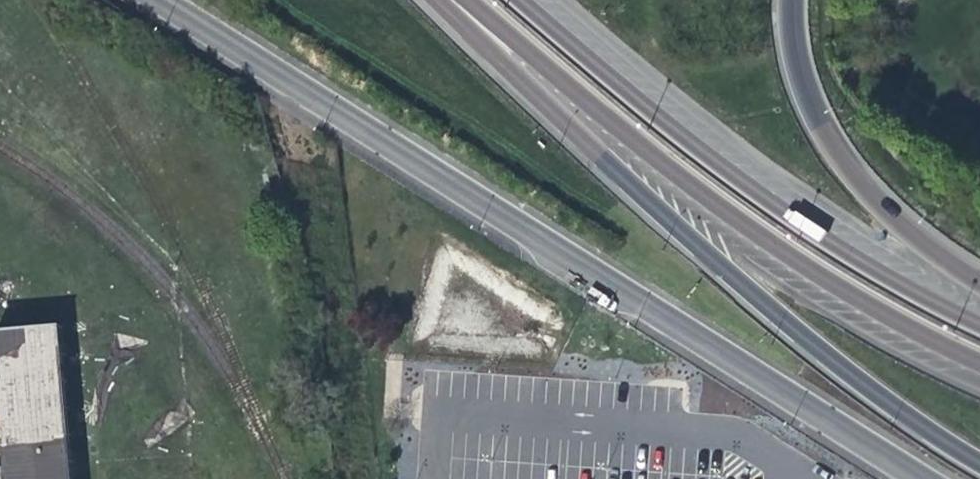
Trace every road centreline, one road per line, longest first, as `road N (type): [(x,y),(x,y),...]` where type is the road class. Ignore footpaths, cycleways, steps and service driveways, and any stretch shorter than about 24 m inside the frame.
road 1 (unclassified): [(921,478),(157,0)]
road 2 (trunk): [(432,0),(756,296),(932,434),(979,461)]
road 3 (trunk): [(464,0),(753,234),(883,315),(979,363)]
road 4 (trunk): [(979,323),(776,207),(643,108),(518,0)]
road 5 (trunk): [(979,282),(896,221),(837,157),(785,29),(791,0)]

